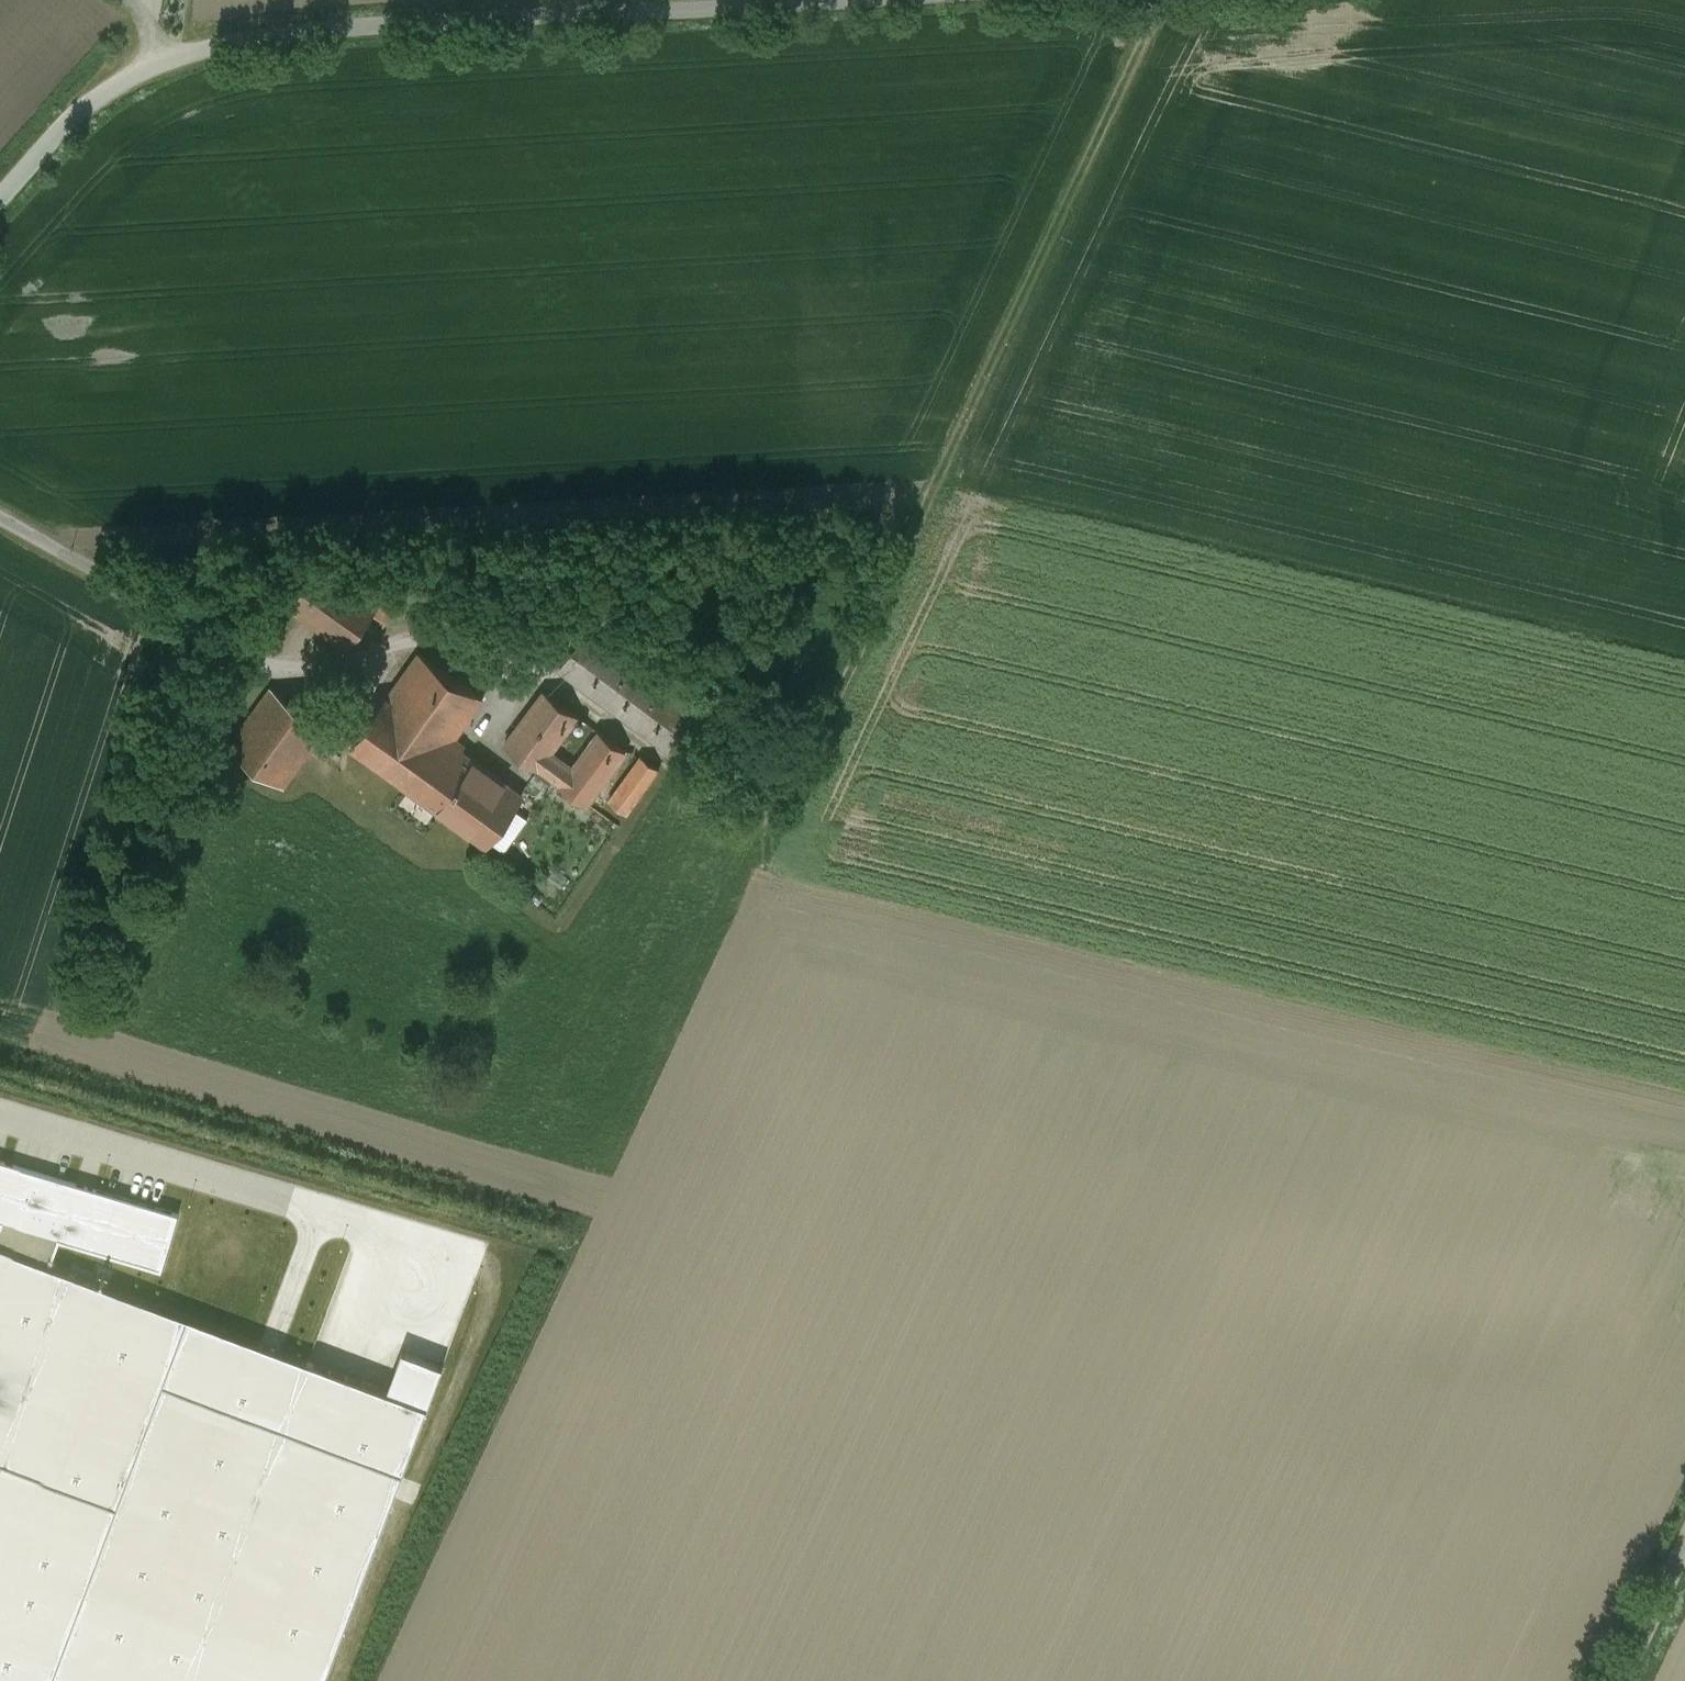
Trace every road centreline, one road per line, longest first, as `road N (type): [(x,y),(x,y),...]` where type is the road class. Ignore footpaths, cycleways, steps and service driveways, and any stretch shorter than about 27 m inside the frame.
road 1 (track): [(1166,0),(760,868)]
road 2 (unclassified): [(0,197),(101,95),(217,45),(346,27),(873,0)]
road 3 (unclassified): [(1625,1680),(1684,1553)]

